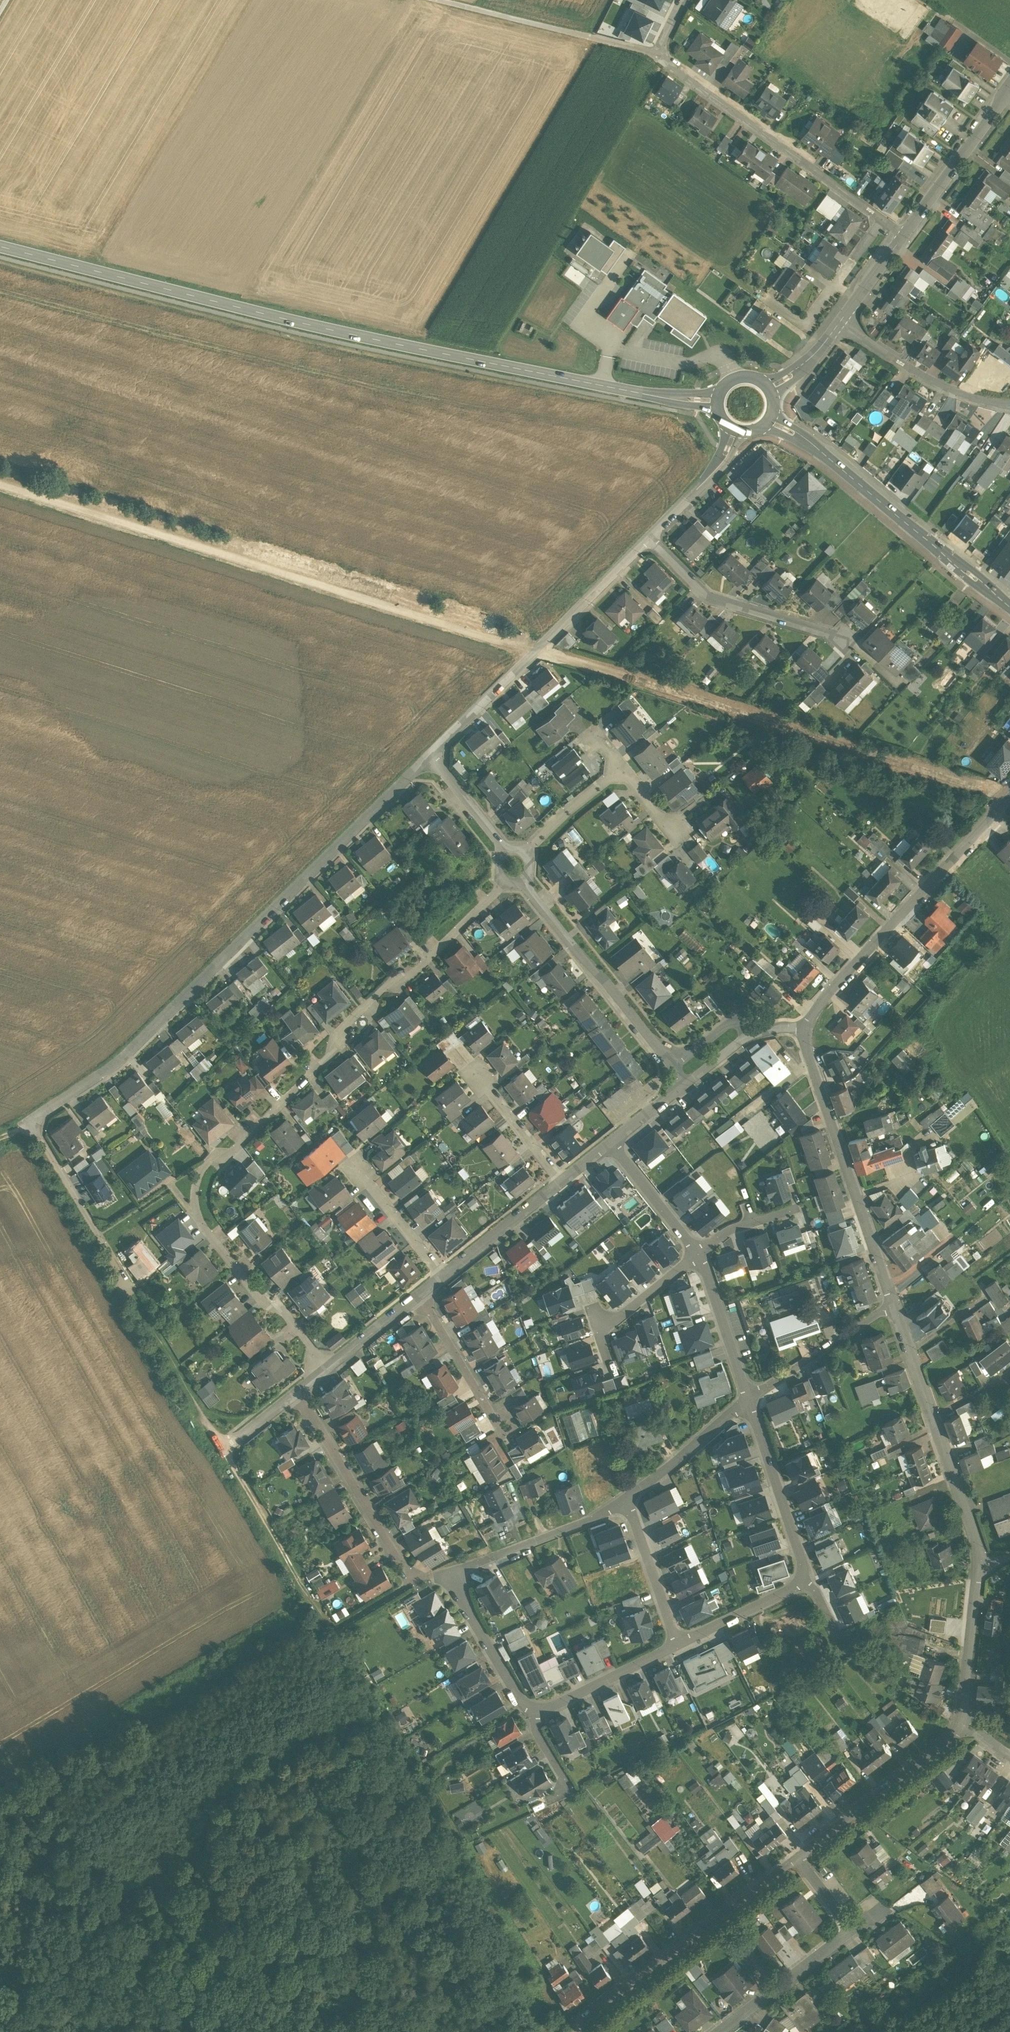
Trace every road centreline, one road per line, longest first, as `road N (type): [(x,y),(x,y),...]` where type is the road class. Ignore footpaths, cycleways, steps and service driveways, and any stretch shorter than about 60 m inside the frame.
road 1 (secondary): [(717,401),(489,365),(0,248)]
road 2 (residential): [(326,1368),(284,1313),(260,1301),(194,1213),(197,1179),(506,880)]
road 3 (residential): [(32,1121),(116,1066),(430,759)]
road 4 (residential): [(684,0),(657,54),(902,236)]
road 5 (track): [(223,1447),(329,1639),(448,1573)]
road 6 (residential): [(1009,796),(827,994),(808,1026)]
road 7 (secondary): [(1009,606),(819,450),(770,420)]
road 8 (residential): [(808,1026),(810,1065),(893,1302)]
road 9 (residential): [(893,1302),(983,1576)]
road 10 (residential): [(797,1859),(572,2031)]
road 11 (residential): [(522,880),(673,1065)]
road 12 (track): [(431,0),(657,54)]
road 13 (residential): [(415,1586),(297,1392)]
road 14 (residential): [(843,637),(708,598),(650,539)]
road 15 (residential): [(32,1121),(141,1310)]
road 16 (residential): [(967,1726),(797,1859)]
road 17 (residential): [(626,1498),(592,1519),(448,1573)]
road 18 (residential): [(751,1400),(811,1582)]
road 19 (residential): [(1009,405),(925,375),(841,320)]
road 20 (tertiary): [(902,236),(1009,85)]
road 21 (residential): [(893,1302),(751,1400)]
road 22 (residential): [(678,1646),(528,1719)]
road 23 (residential): [(528,1719),(448,1573)]
road 24 (residential): [(849,1931),(720,2031)]
road 25 (residential): [(751,1400),(626,1498)]
road 26 (residential): [(430,759),(542,648)]
road 27 (residential): [(678,1646),(626,1498)]
road 28 (residential): [(698,1255),(751,1400)]
road 29 (residential): [(650,539),(542,648)]
road 30 (residential): [(565,1180),(448,1279)]
road 31 (residential): [(983,1576),(967,1726)]
road 32 (residential): [(811,1582),(678,1646)]
road 33 (residential): [(425,1297),(500,1421)]
road 34 (residential): [(448,1279),(358,1167)]
road 35 (residential): [(614,1143),(698,1255)]
road 36 (residential): [(735,432),(719,467),(650,539)]
road 37 (residential): [(565,1180),(480,1078)]
road 38 (residential): [(525,854),(622,767)]
road 39 (residential): [(698,1255),(601,1331)]
road 40 (residential): [(425,1297),(326,1368)]

